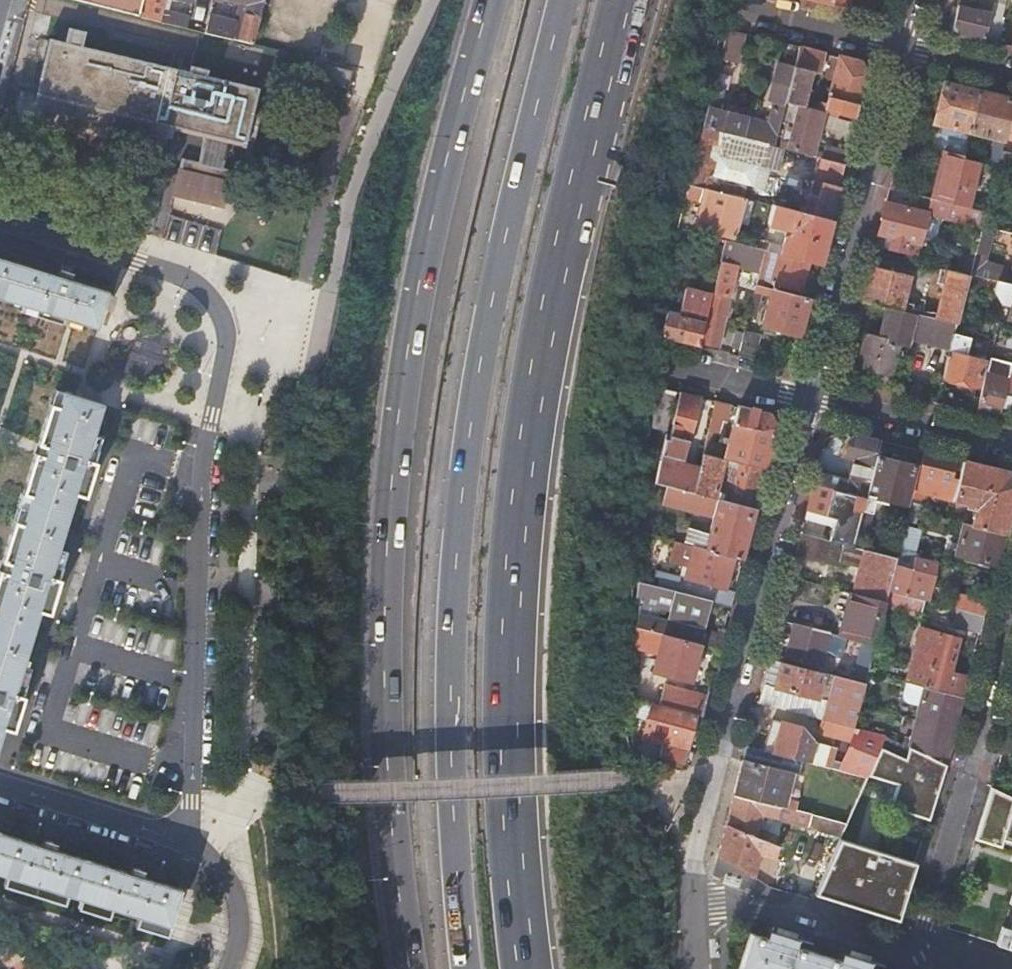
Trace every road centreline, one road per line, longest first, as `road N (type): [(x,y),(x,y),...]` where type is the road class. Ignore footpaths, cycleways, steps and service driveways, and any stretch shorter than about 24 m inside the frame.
road 1 (motorway): [(492,0),(424,255),(389,501),(385,746),(408,968)]
road 2 (motorway): [(526,968),(509,749),(522,484),(540,359),(623,0)]
road 3 (motorway): [(562,0),(499,269),(460,511),(452,746),(466,968)]
road 4 (residential): [(0,214),(182,276),(219,311),(225,351),(202,475),(190,845)]
road 5 (residential): [(811,397),(693,860),(698,968)]
road 6 (residential): [(900,49),(811,397)]
road 7 (residential): [(811,397),(1011,448)]
road 8 (residential): [(190,845),(0,783)]
road 9 (residential): [(900,49),(742,9)]
road 10 (residential): [(665,363),(811,397)]
road 11 (residential): [(230,968),(239,909),(221,869),(190,845)]

